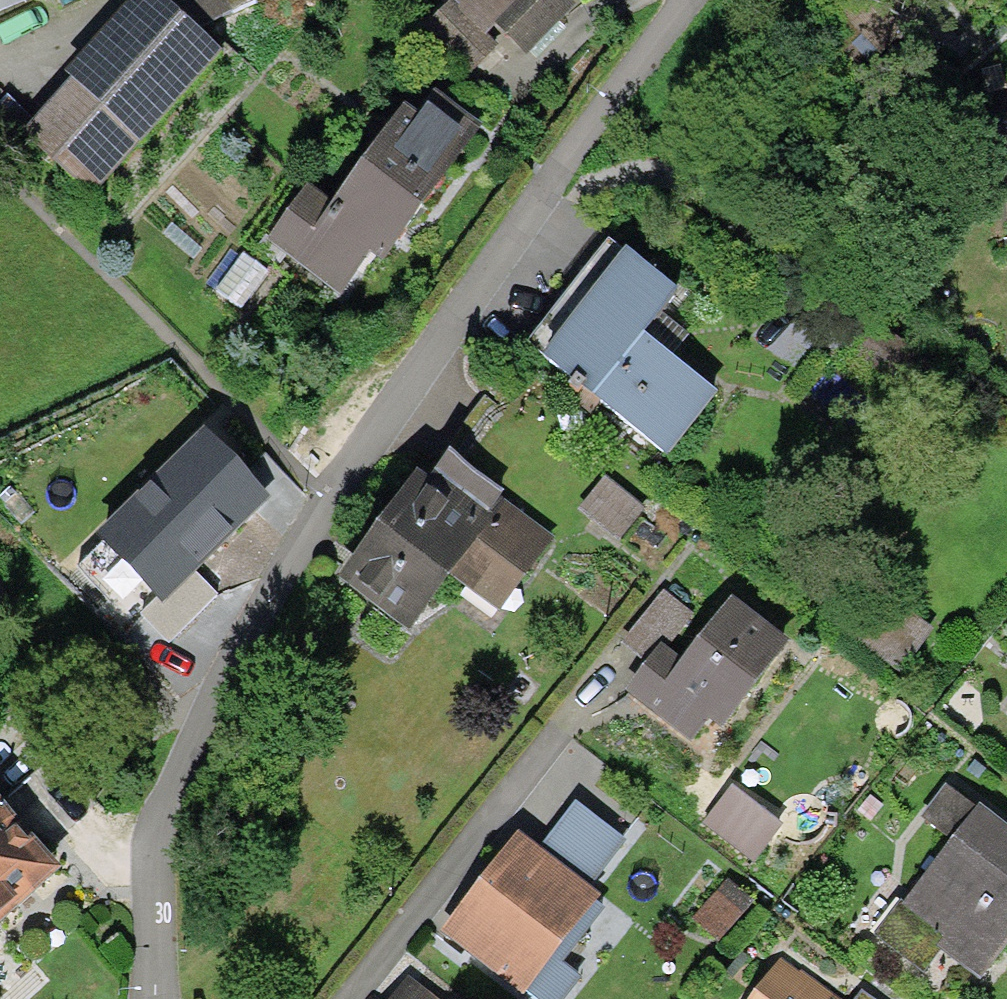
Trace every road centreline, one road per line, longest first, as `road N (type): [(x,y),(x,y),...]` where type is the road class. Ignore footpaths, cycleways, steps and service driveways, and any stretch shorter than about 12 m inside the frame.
road 1 (residential): [(154,998),(152,868),(172,786),(321,506),(686,0)]

